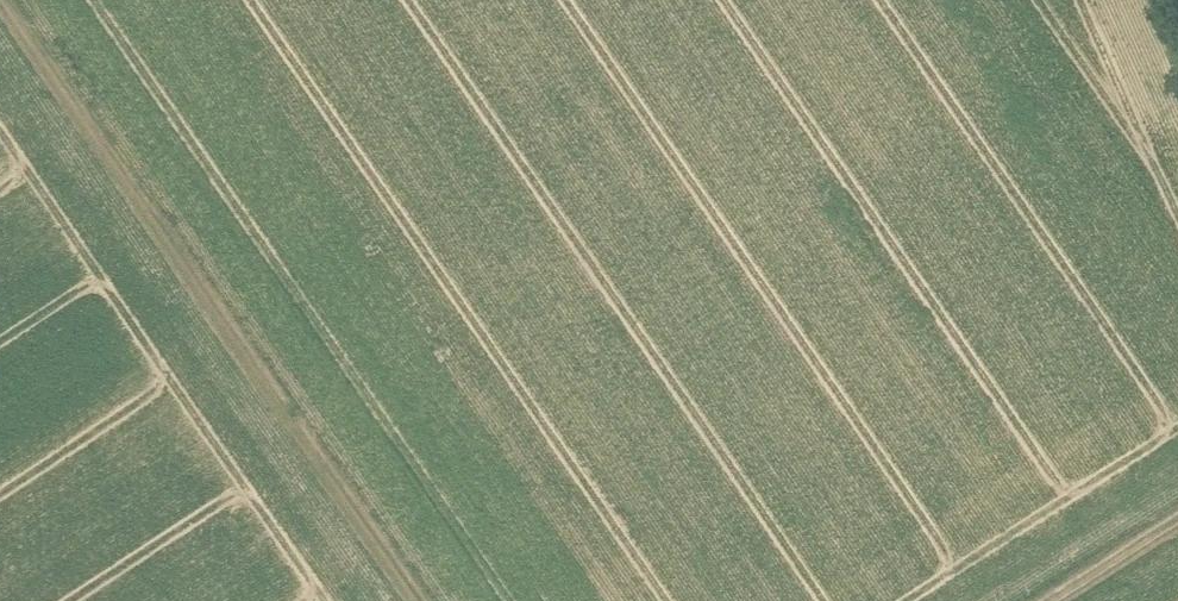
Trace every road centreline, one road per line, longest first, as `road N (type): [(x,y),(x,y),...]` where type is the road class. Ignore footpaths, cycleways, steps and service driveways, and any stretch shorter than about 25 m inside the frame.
road 1 (track): [(410,600),(0,10)]
road 2 (track): [(1051,600),(1177,521)]

